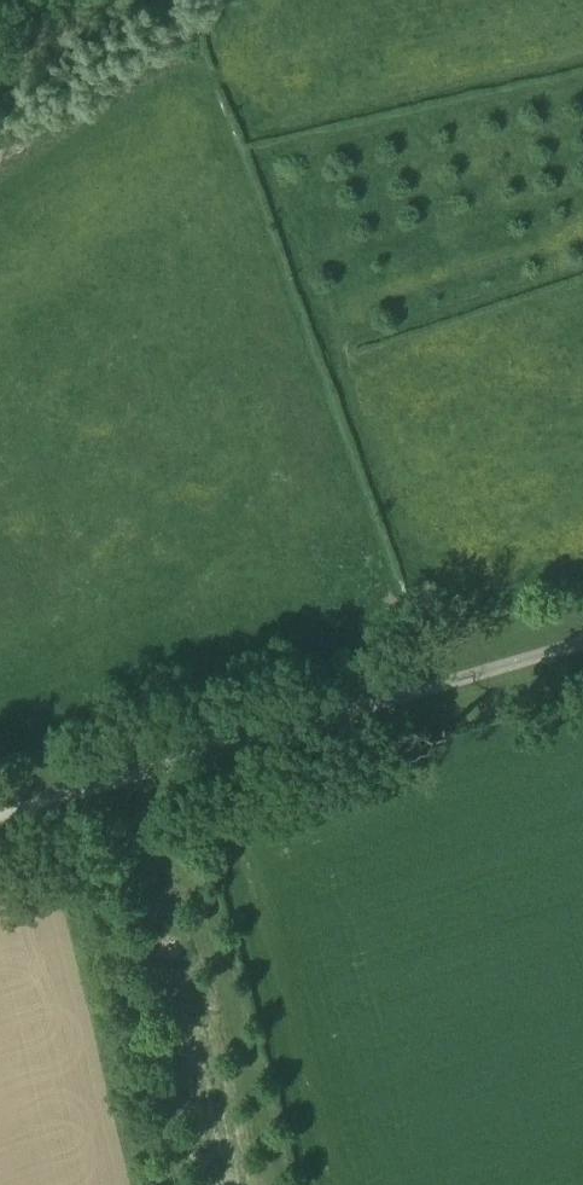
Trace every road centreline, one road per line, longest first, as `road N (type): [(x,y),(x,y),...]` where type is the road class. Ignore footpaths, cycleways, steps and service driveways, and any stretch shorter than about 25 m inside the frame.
road 1 (unclassified): [(0,817),(582,643)]
road 2 (track): [(181,763),(198,878),(270,1184)]

